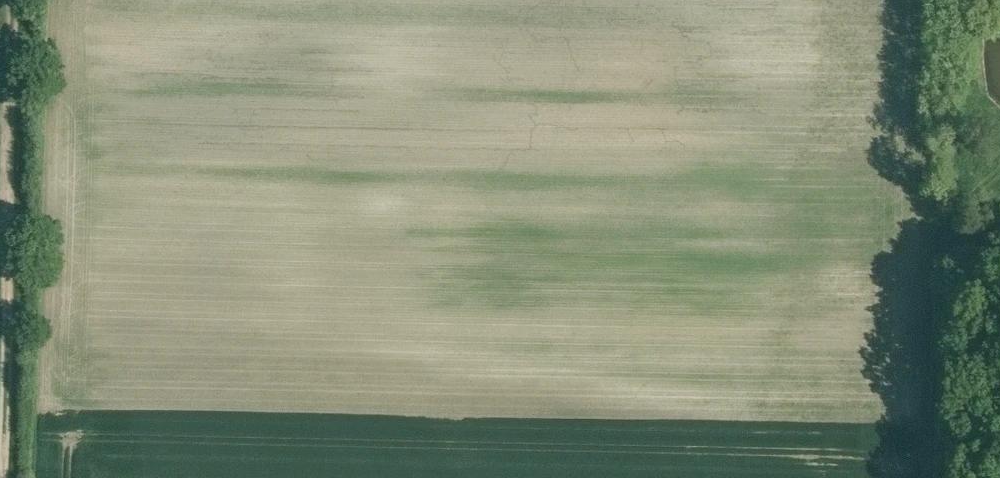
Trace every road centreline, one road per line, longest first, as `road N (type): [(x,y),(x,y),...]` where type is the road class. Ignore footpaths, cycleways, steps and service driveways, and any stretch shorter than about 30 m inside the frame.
road 1 (track): [(927,477),(929,341),(964,223)]

